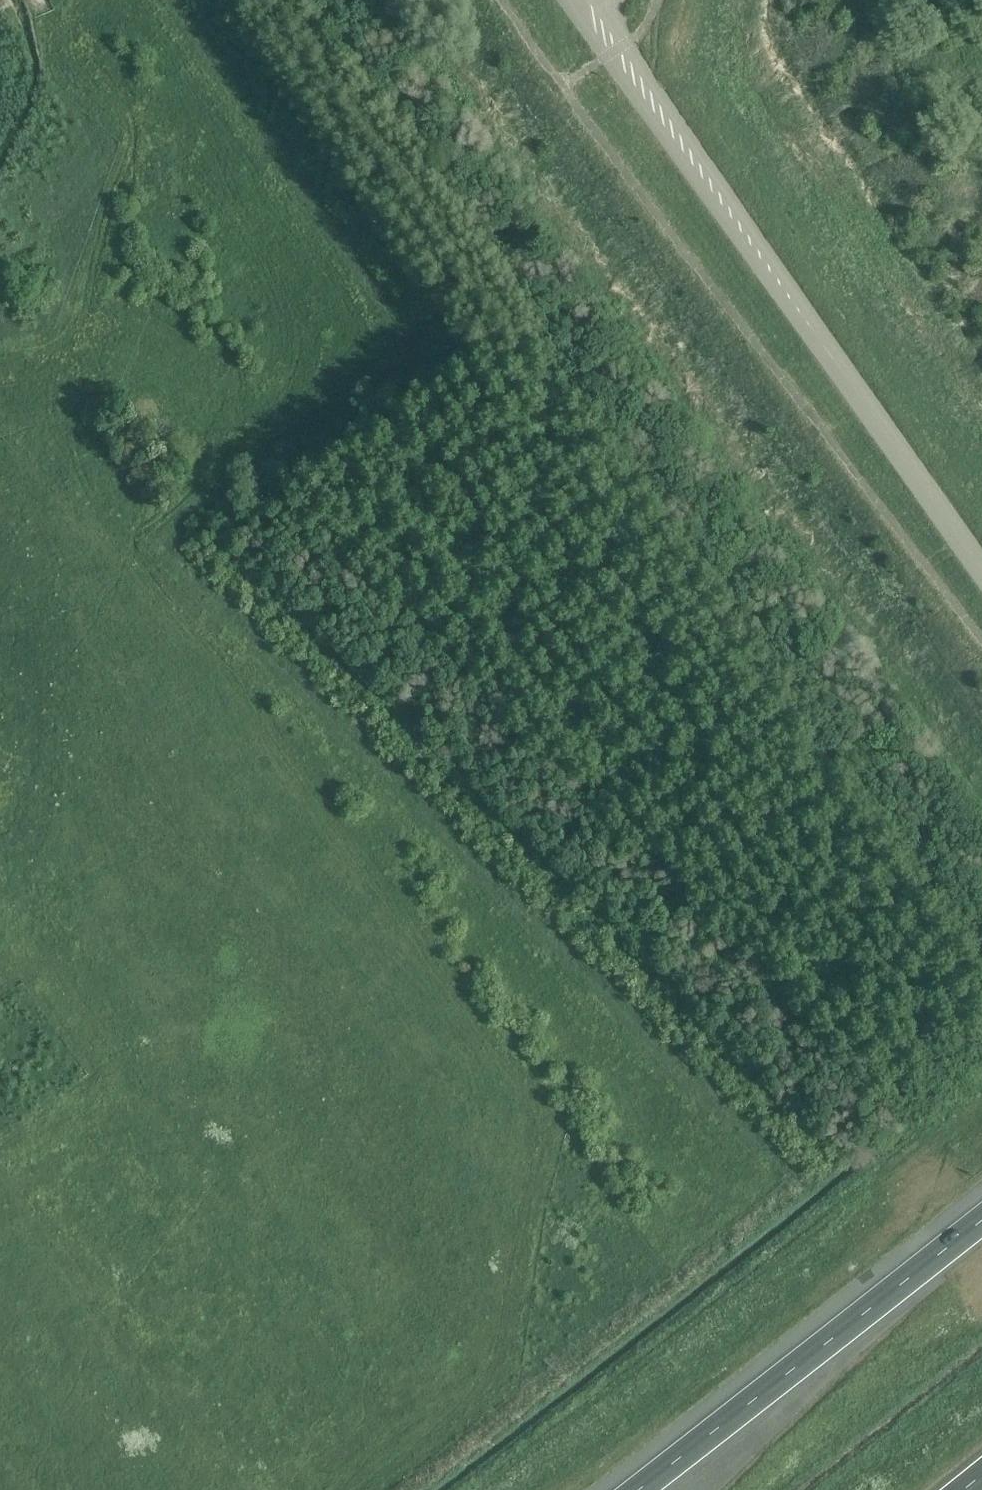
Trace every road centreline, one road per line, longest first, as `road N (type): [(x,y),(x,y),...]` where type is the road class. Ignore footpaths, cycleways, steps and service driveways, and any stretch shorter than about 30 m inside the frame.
road 1 (tertiary): [(981,569),(580,0)]
road 2 (motorway): [(981,1220),(637,1489)]

